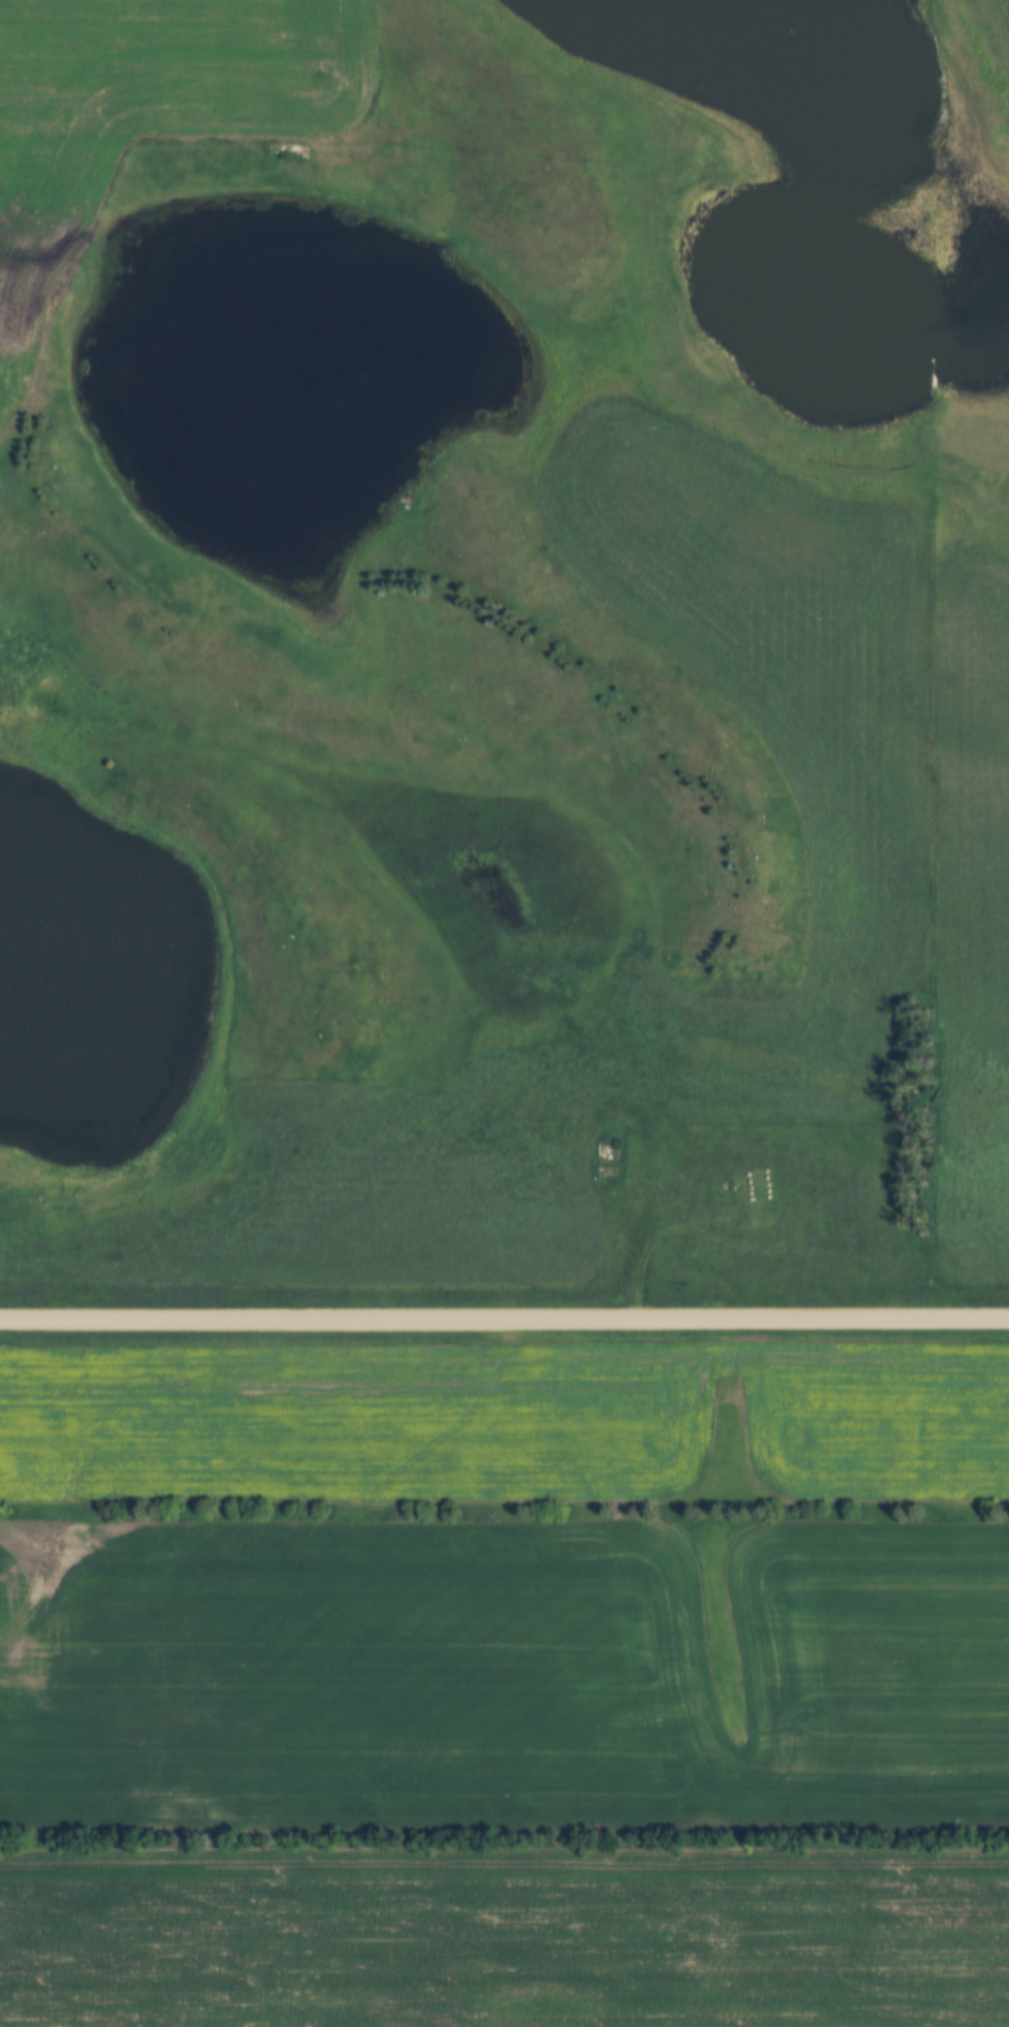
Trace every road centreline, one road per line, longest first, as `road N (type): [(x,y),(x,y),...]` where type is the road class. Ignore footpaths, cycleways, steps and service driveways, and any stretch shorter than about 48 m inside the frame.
road 1 (tertiary): [(1008,1320),(0,1320)]
road 2 (track): [(695,1180),(685,1251),(691,1278),(775,1292),(786,1299),(791,1320)]

